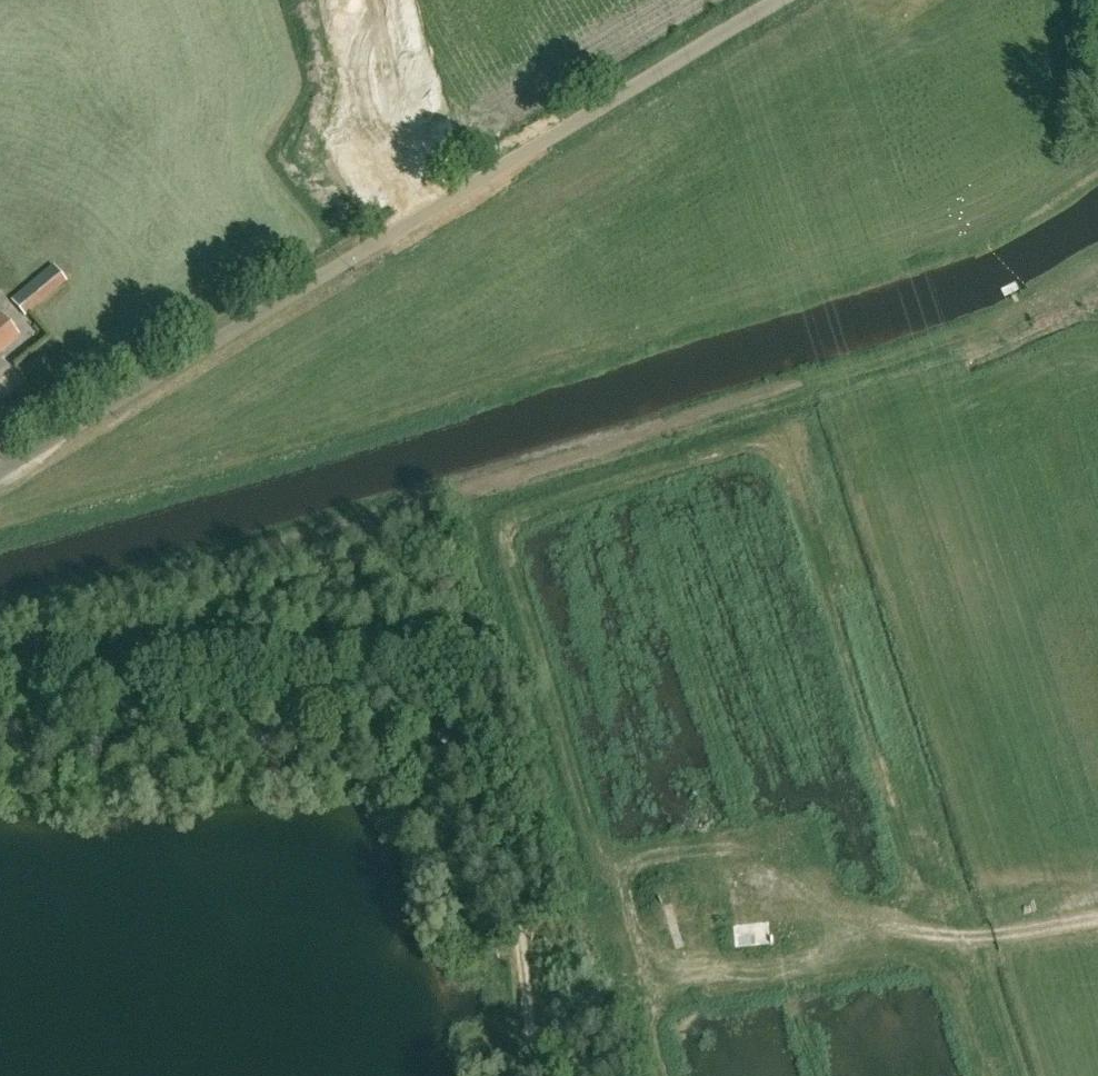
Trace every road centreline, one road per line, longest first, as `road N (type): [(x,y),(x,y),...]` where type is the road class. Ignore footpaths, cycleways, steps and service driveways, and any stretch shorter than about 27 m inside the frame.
road 1 (unclassified): [(0,473),(784,0)]

